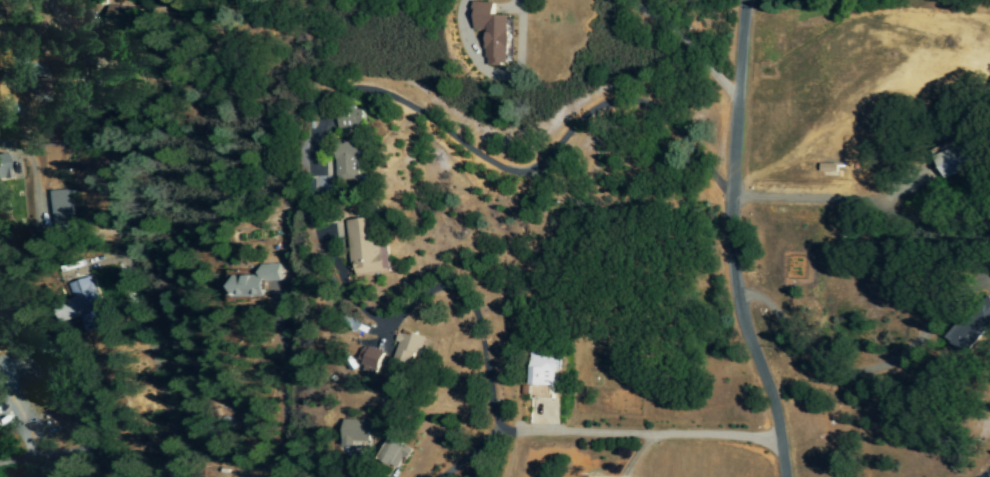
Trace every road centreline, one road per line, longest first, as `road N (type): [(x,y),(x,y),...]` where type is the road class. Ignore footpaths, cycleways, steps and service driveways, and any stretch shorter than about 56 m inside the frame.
road 1 (residential): [(783,476),(769,400),(729,272),(739,0)]
road 2 (residential): [(237,476),(218,86),(198,63),(172,63)]

